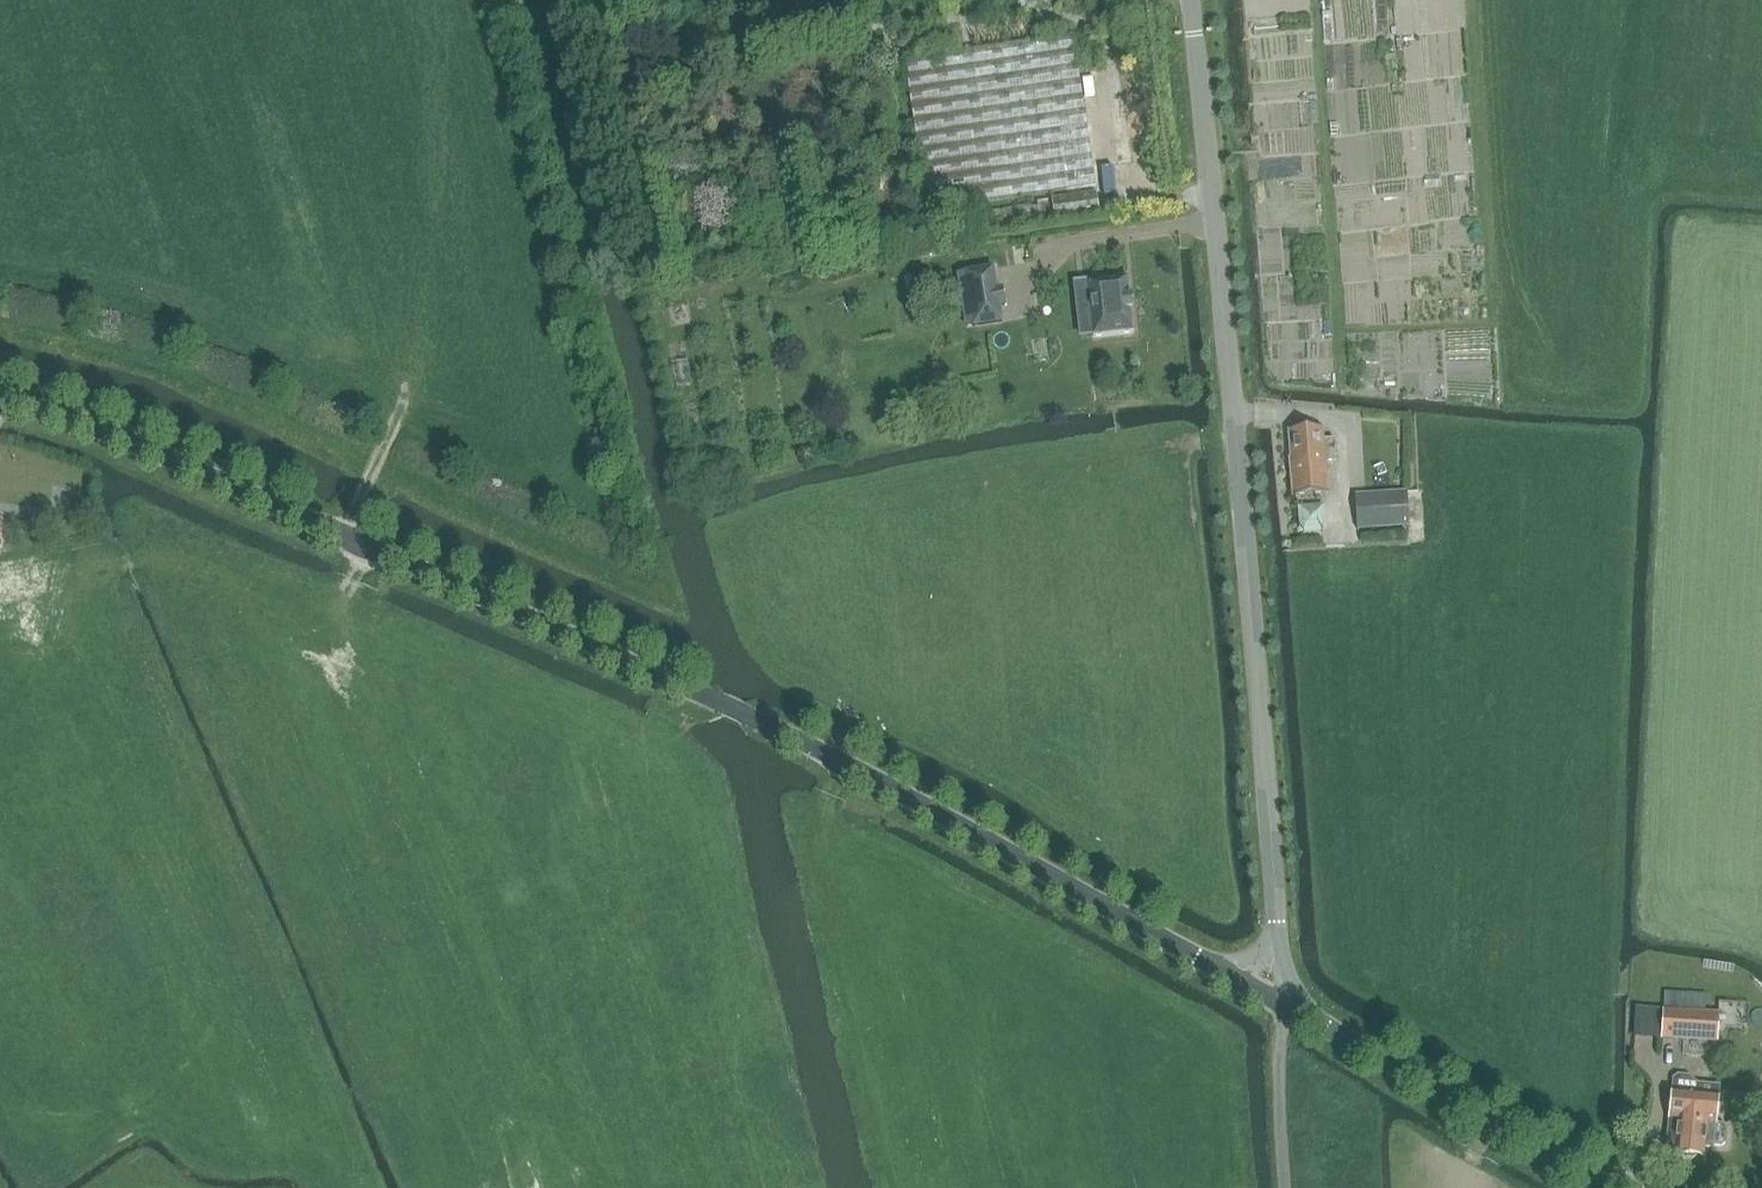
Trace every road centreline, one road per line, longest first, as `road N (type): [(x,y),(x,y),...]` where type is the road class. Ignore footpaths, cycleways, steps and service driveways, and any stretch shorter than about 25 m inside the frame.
road 1 (unclassified): [(0,400),(140,444),(465,580),(750,719),(1279,1000)]
road 2 (residential): [(1279,1000),(1280,917),(1234,403),(1190,0)]
road 3 (unclassified): [(1606,1187),(1478,1107),(1279,1000)]
road 4 (track): [(400,423),(344,535)]

